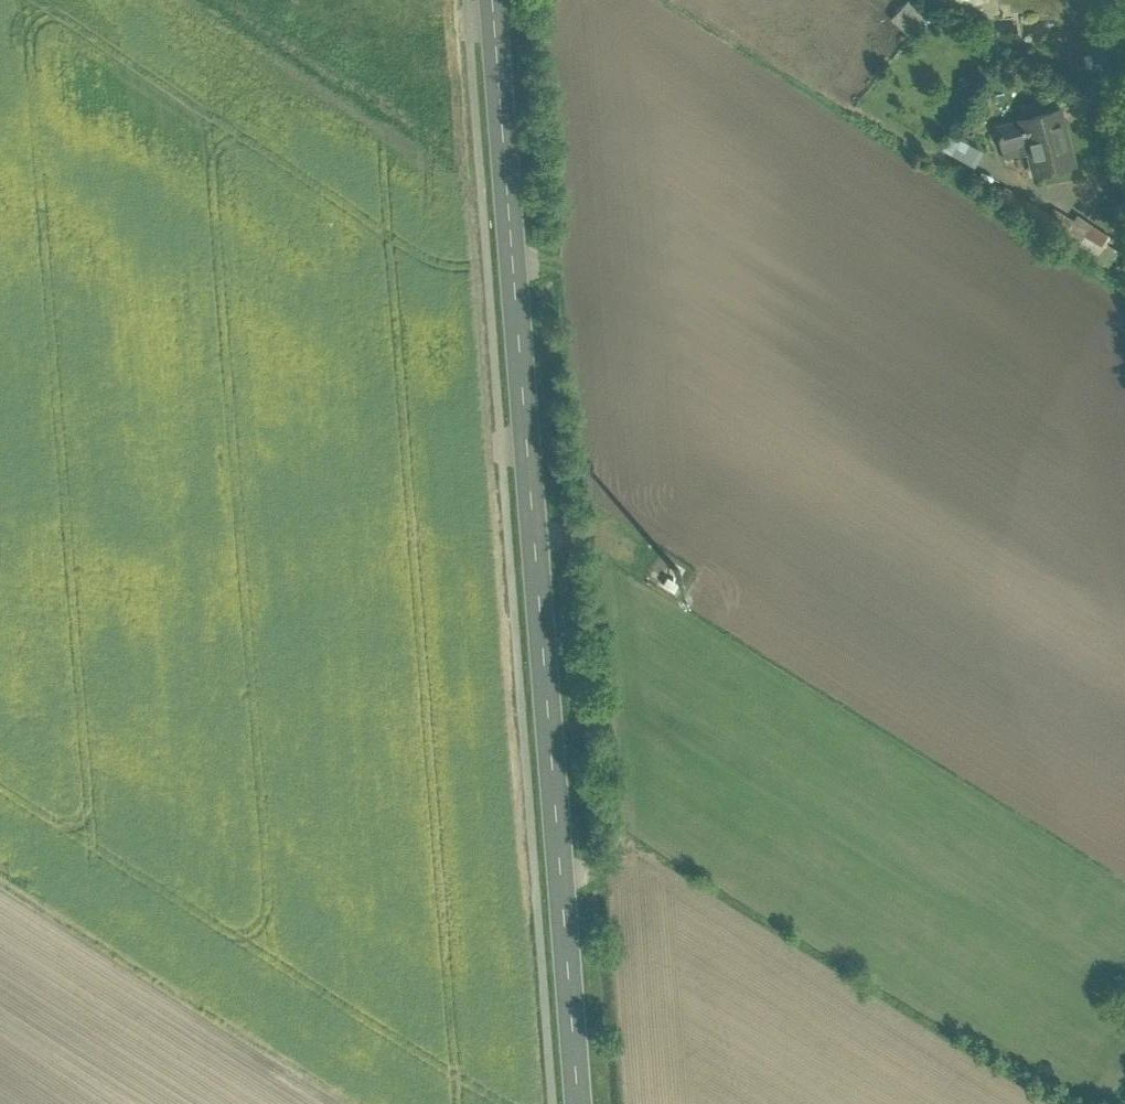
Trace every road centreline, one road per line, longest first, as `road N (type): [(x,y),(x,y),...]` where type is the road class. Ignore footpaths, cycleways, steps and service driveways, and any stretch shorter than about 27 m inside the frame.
road 1 (tertiary): [(494,0),(579,1103)]
road 2 (unclassified): [(1124,122),(1090,0)]

